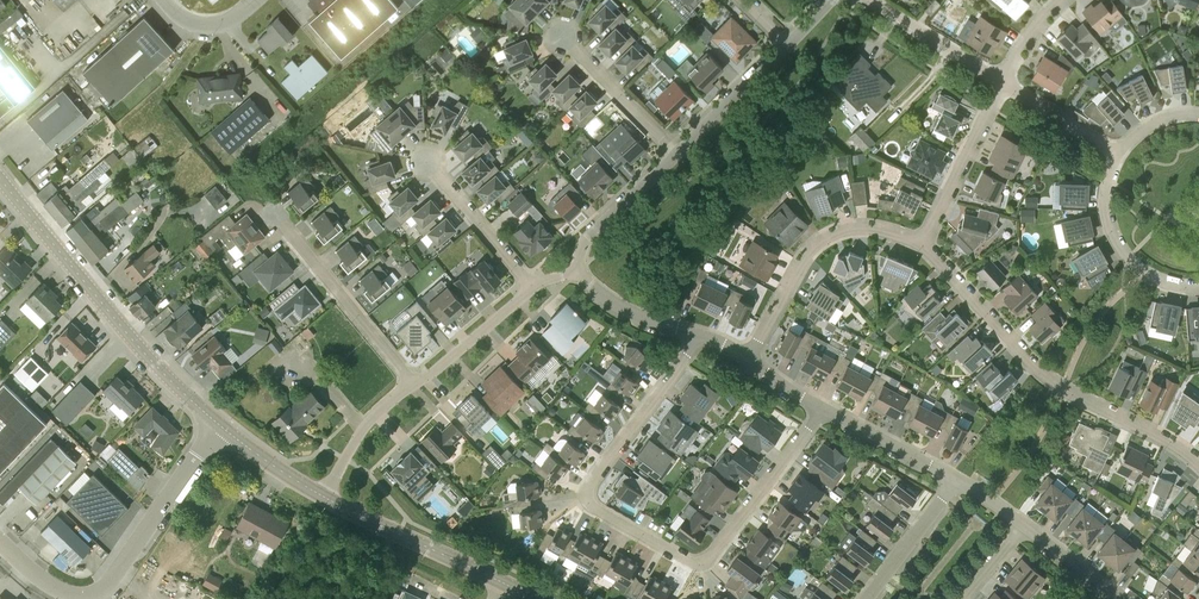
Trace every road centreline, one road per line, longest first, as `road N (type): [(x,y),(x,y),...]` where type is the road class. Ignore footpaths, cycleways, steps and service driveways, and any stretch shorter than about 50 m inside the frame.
road 1 (residential): [(823,409),(706,561),(690,563),(594,507),(588,499),(594,477),(701,335)]
road 2 (residential): [(921,244),(1048,378),(1198,463)]
road 3 (tertiary): [(219,424),(155,365),(0,178)]
road 4 (unclassified): [(219,424),(98,592),(67,593),(0,541)]
road 5 (residential): [(746,359),(817,243),(871,227),(921,244)]
road 6 (residential): [(413,386),(269,205)]
road 7 (tertiary): [(503,582),(325,497)]
road 8 (residential): [(1120,154),(1107,205),(1118,243),(1157,279),(1198,286)]
road 9 (residential): [(921,244),(1003,82)]
road 10 (residential): [(533,287),(427,162)]
road 11 (residential): [(677,153),(563,36)]
road 12 (residential): [(577,270),(581,243),(677,153)]
road 13 (residential): [(413,386),(533,287)]
road 14 (residential): [(677,153),(788,45)]
road 15 (residential): [(1003,82),(872,0)]
road 16 (residential): [(959,480),(823,409)]
road 17 (residential): [(866,598),(959,480)]
road 18 (residential): [(325,497),(366,426),(413,386)]
road 19 (residential): [(701,335),(623,308),(577,270)]
road 20 (residential): [(1120,154),(1003,82)]
road 21 (tertiary): [(325,497),(219,424)]

